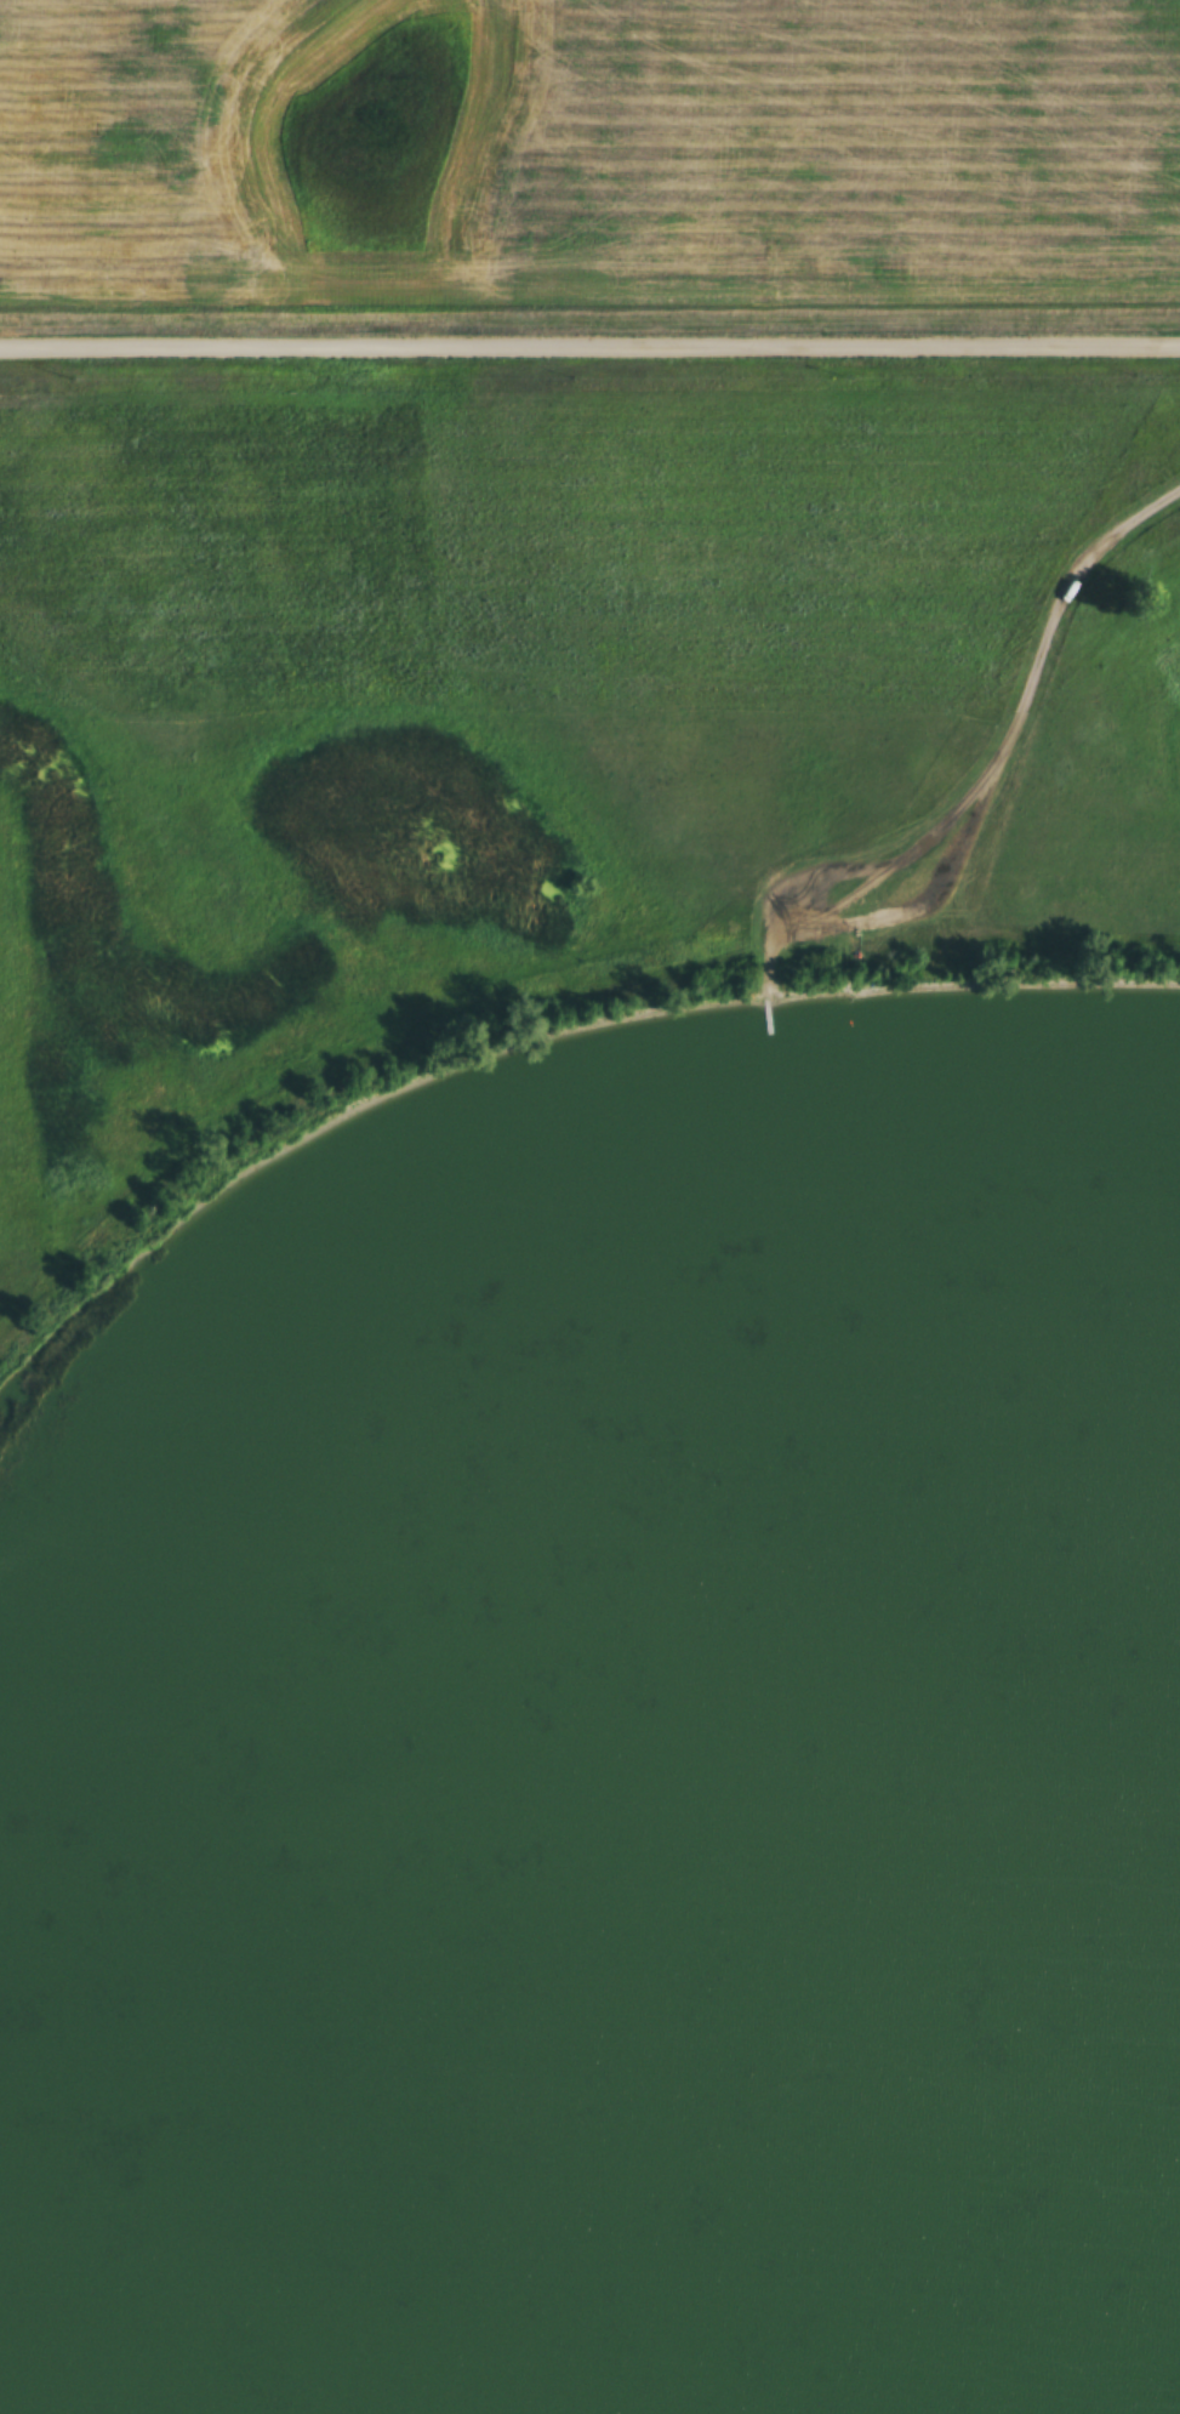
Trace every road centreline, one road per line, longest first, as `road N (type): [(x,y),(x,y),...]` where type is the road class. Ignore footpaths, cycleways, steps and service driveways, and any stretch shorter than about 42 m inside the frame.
road 1 (residential): [(0,345),(1179,343)]

